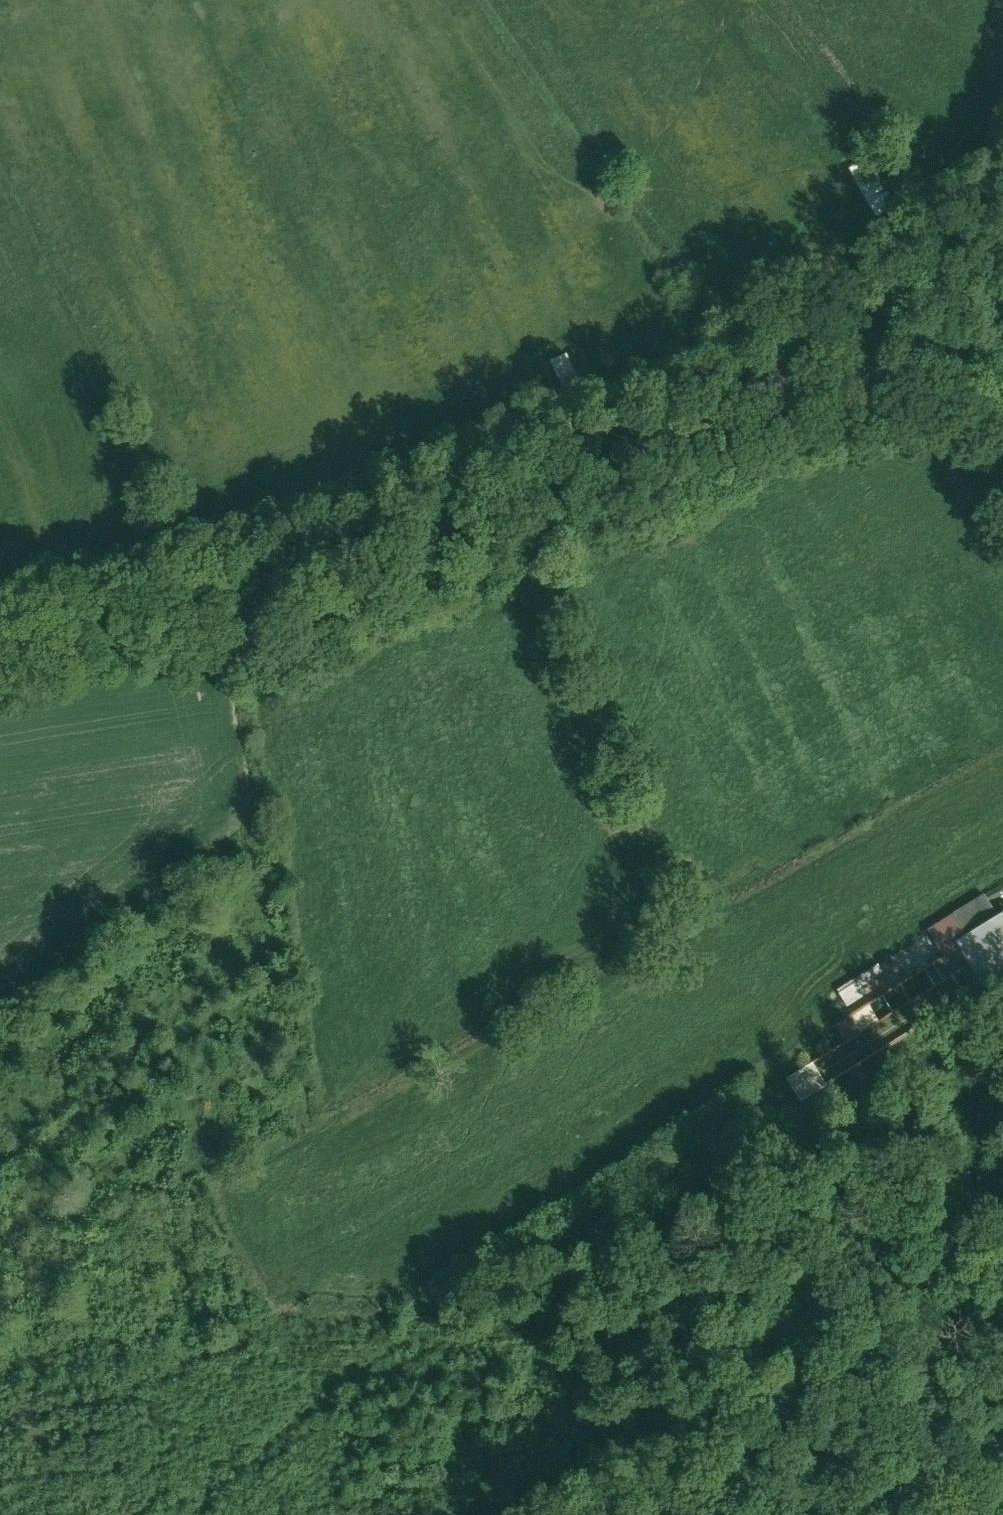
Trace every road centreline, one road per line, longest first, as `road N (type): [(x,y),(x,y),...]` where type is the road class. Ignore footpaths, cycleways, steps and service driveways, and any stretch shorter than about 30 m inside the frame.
road 1 (unclassified): [(0,649),(268,597),(903,402),(1002,398)]
road 2 (track): [(1002,1356),(496,1514)]

